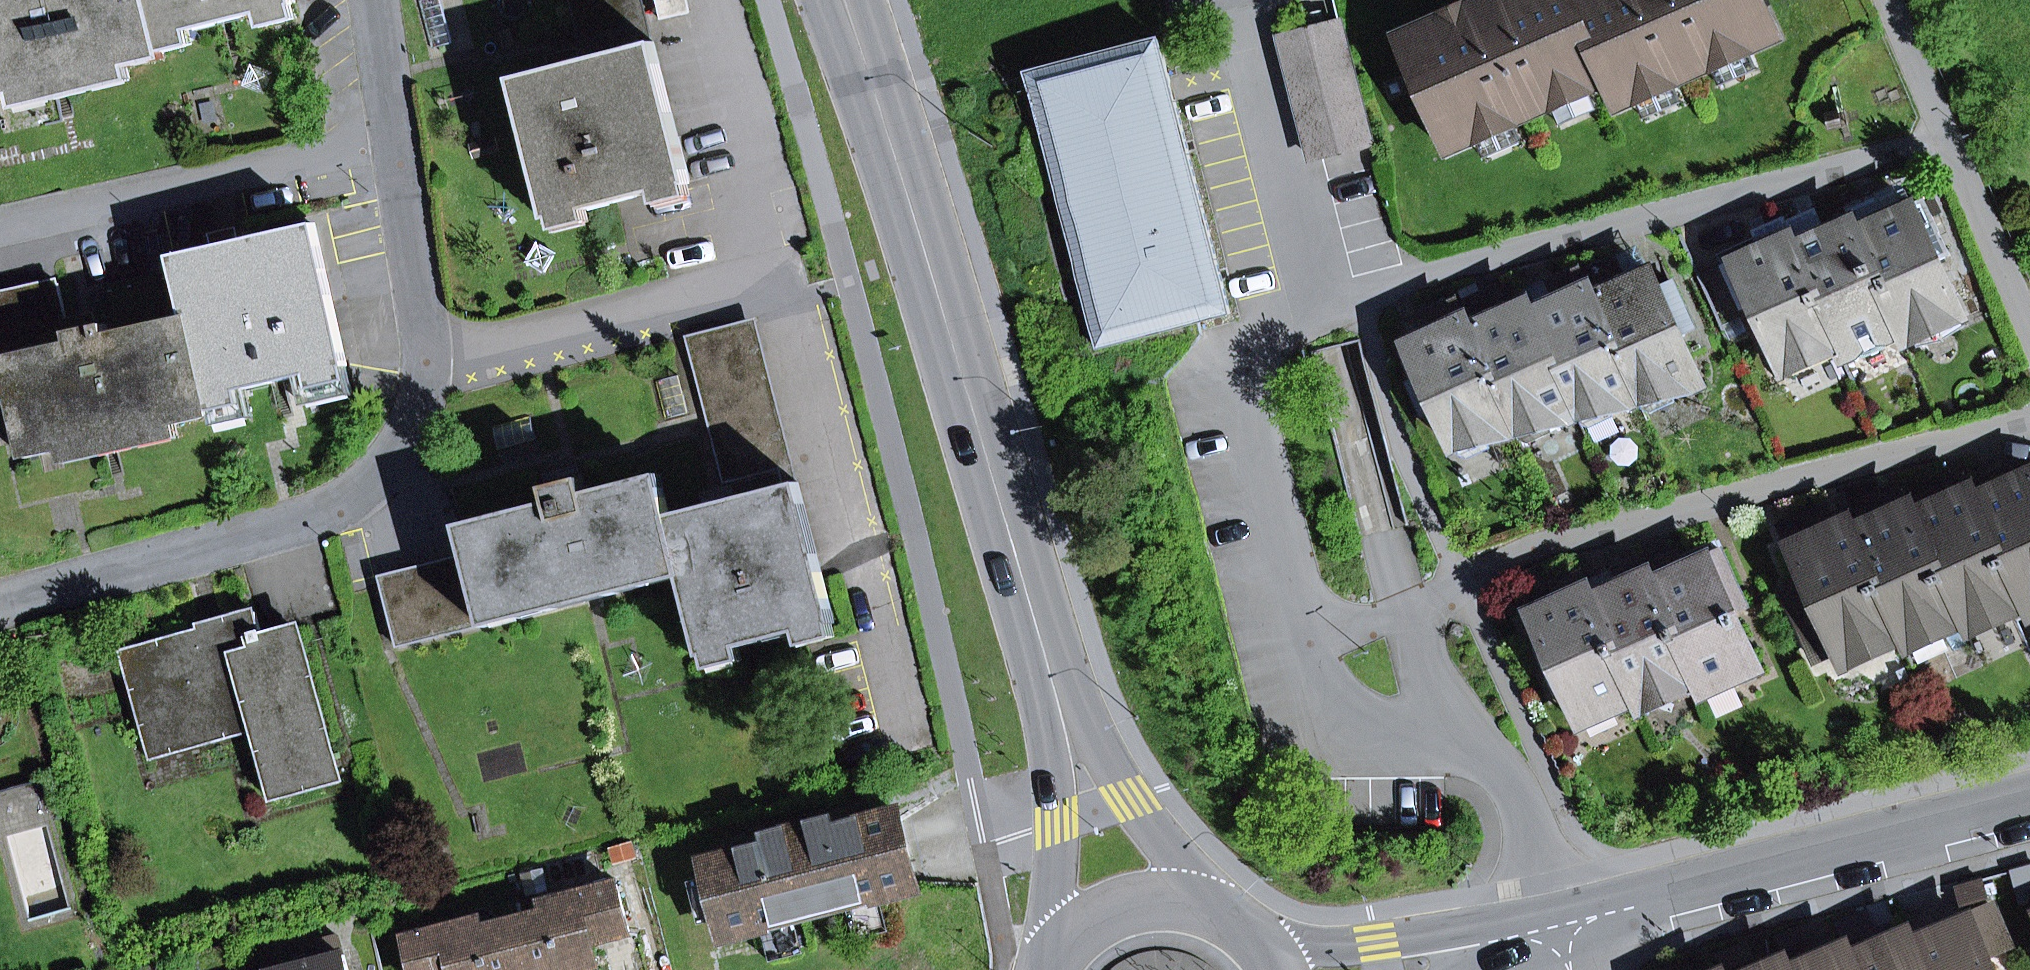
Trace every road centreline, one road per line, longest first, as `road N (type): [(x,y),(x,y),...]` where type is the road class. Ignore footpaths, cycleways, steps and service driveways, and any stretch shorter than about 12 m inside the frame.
road 1 (residential): [(1559,924),(1504,781),(1330,706),(1237,370),(1309,303),(1231,0)]
road 2 (primary): [(833,0),(1123,894)]
road 3 (residential): [(0,592),(319,506),(377,474),(403,434),(422,381),(389,151)]
road 4 (tertiary): [(1559,924),(2029,804)]
road 5 (residential): [(0,234),(389,151)]
road 6 (residential): [(1888,0),(2029,328)]
road 7 (tertiary): [(1376,969),(1559,924)]
road 8 (primary): [(1278,969),(1244,921),(1207,899),(1166,890),(1123,894)]
road 9 (residential): [(389,151),(367,0)]

